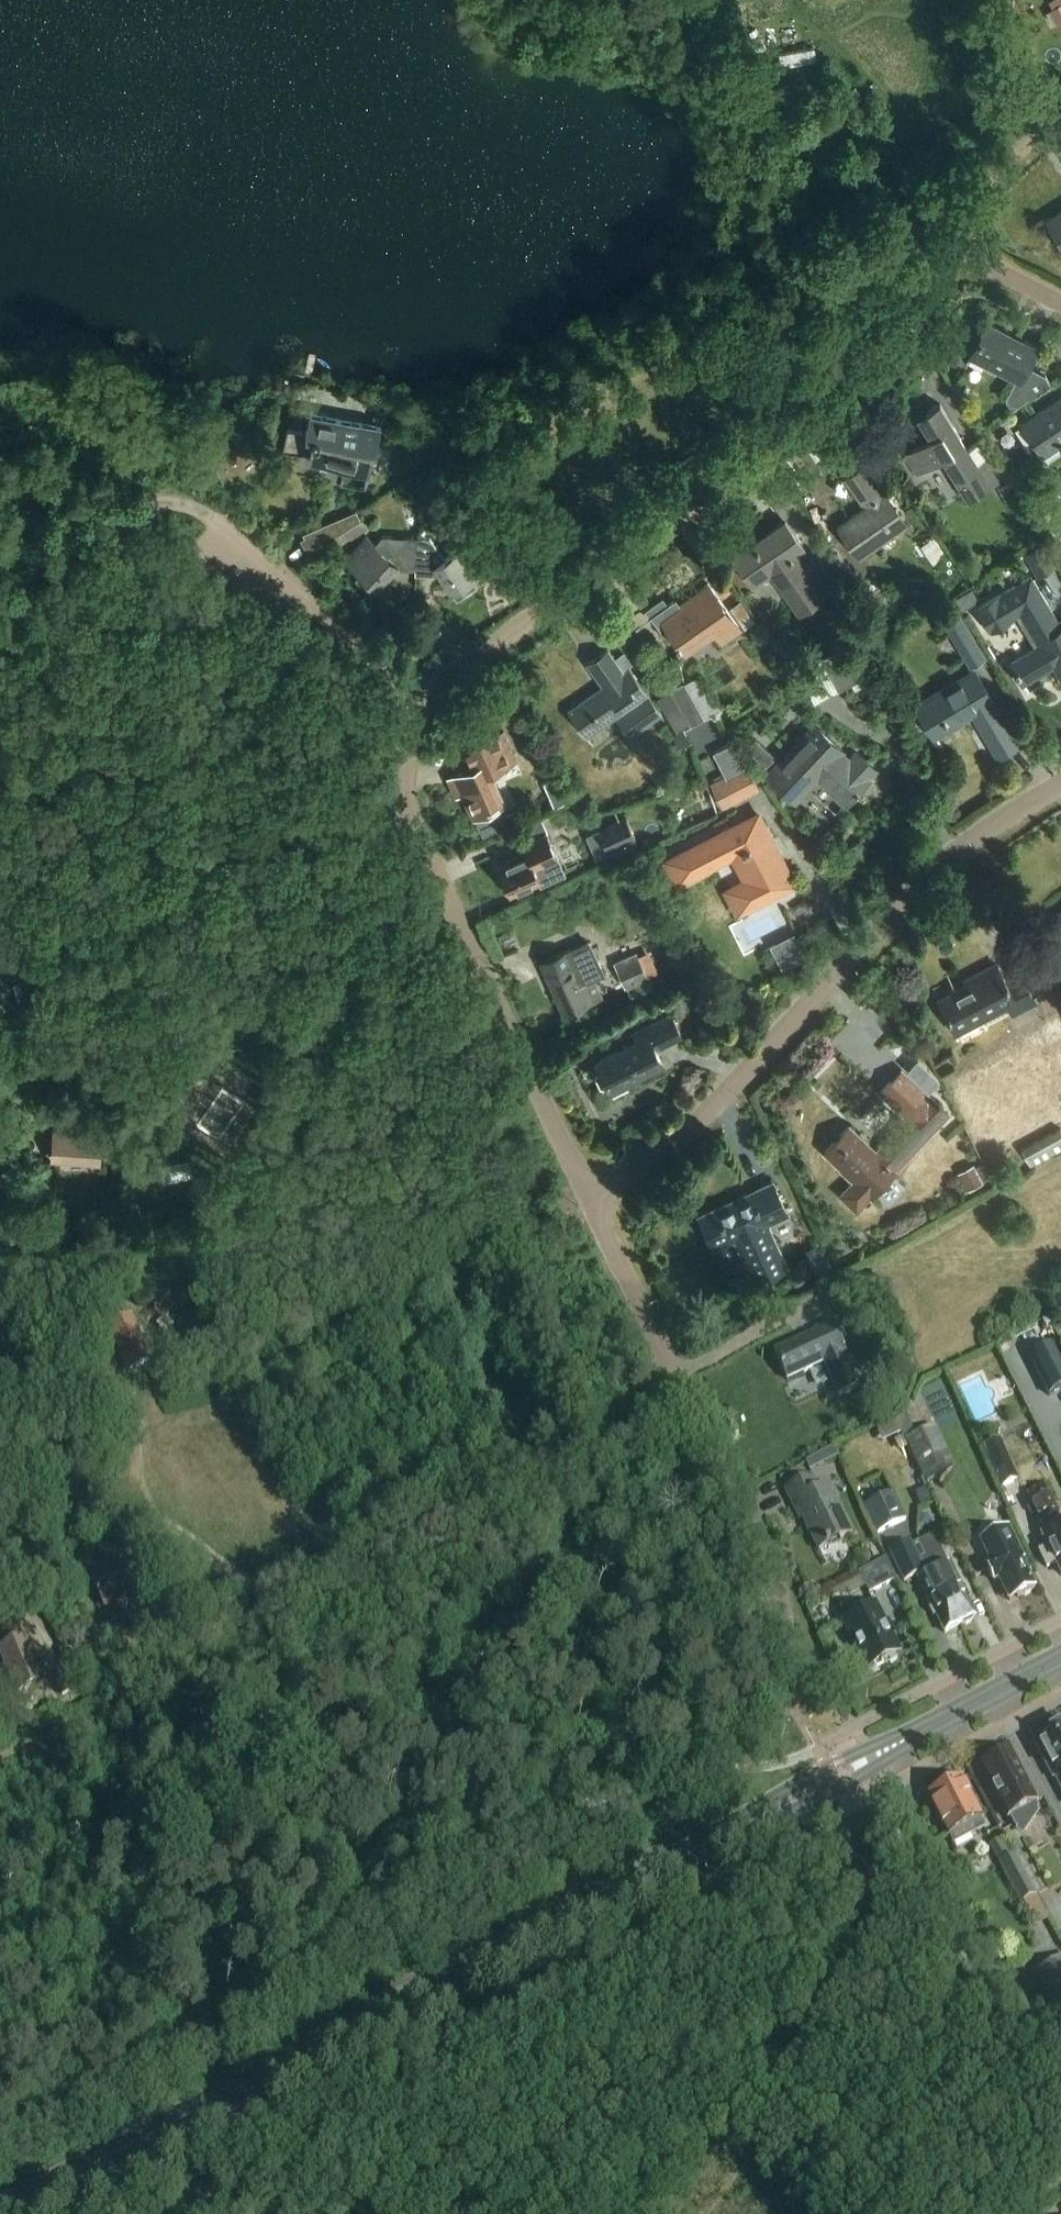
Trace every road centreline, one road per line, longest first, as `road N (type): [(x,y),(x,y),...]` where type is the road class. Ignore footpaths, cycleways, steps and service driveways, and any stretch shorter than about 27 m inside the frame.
road 1 (primary): [(0,2212),(772,1810)]
road 2 (track): [(695,1411),(599,1465),(510,1489),(374,1575),(271,1586),(109,1699),(0,1751)]
road 3 (residential): [(428,701),(862,383),(953,248)]
road 4 (residential): [(592,1195),(711,1114),(945,859),(1060,787)]
road 5 (residential): [(805,1726),(789,1698),(776,1591),(592,1195)]
road 6 (residential): [(592,1195),(417,830),(409,761),(428,701)]
road 7 (track): [(271,1586),(179,1526),(127,1507),(0,1504)]
road 8 (residential): [(428,701),(226,524)]
road 9 (residential): [(0,590),(155,504),(185,503),(226,524)]
road 10 (primary): [(1060,1656),(891,1749)]
road 11 (residential): [(953,248),(999,168),(1060,122)]
road 12 (primary): [(891,1749),(825,1767),(772,1810)]
road 13 (primary): [(772,1810),(838,1790),(891,1749)]
road 14 (residential): [(1060,303),(953,248)]

